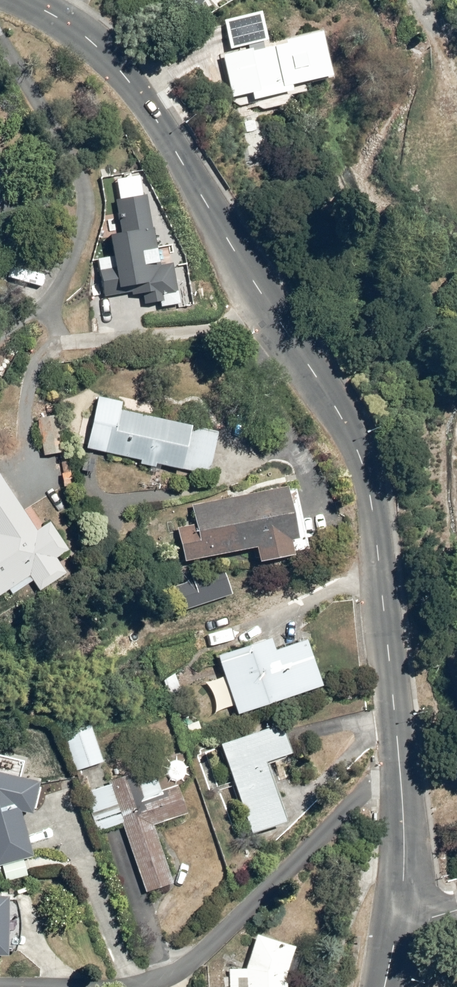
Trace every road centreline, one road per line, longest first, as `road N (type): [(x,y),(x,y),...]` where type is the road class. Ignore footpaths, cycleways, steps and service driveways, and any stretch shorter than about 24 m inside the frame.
road 1 (residential): [(25,0),(59,19),(128,94),(338,443),(396,712),(405,858),(399,928)]

